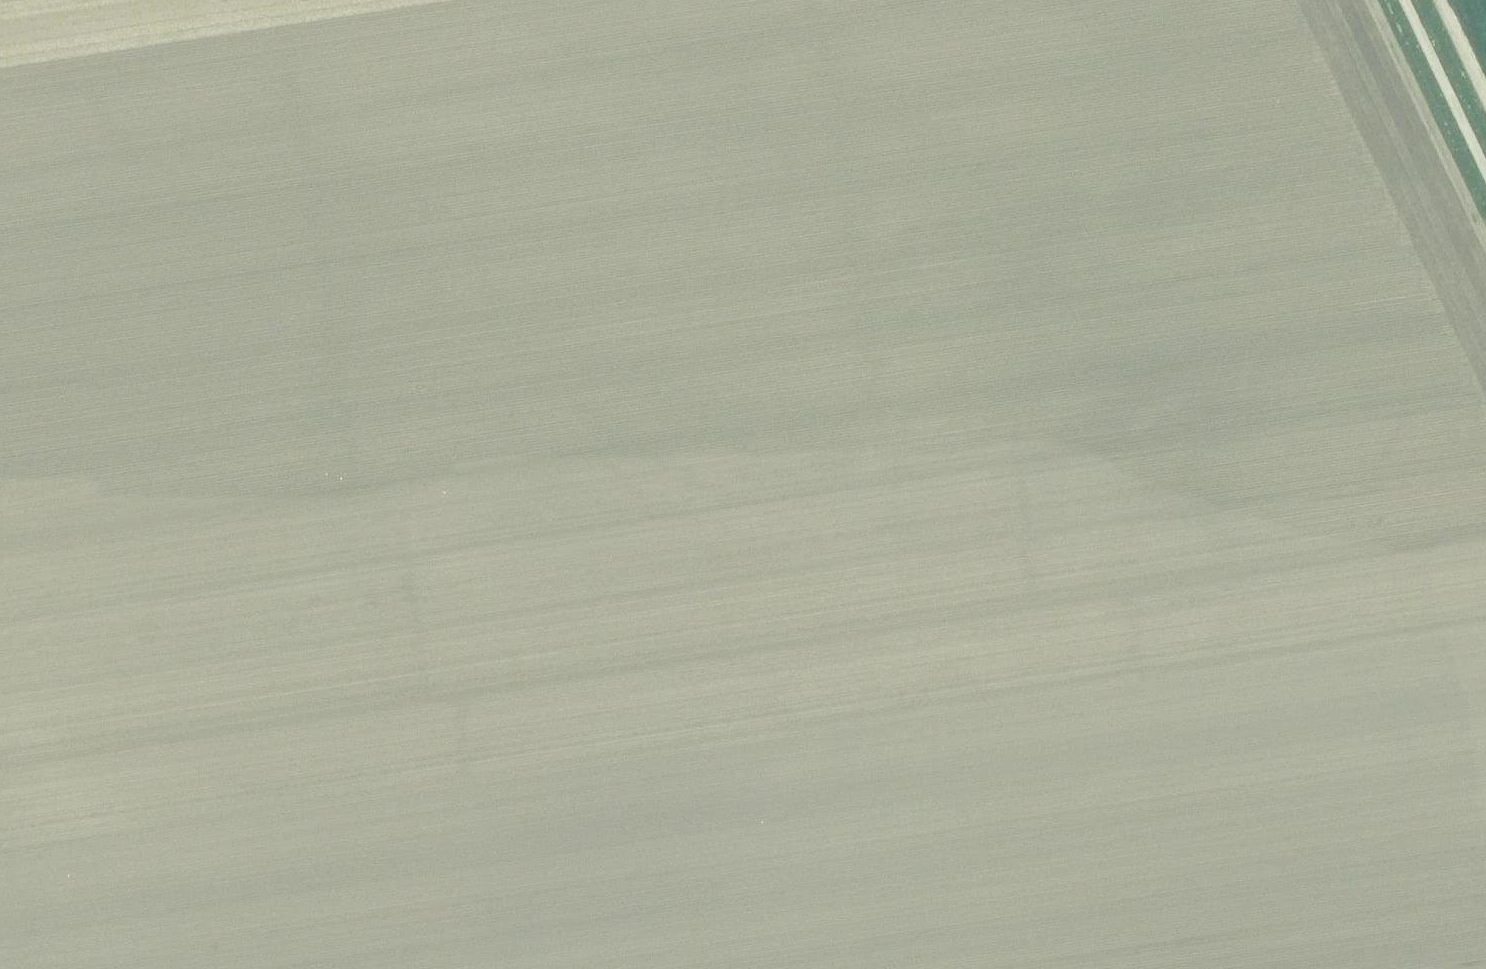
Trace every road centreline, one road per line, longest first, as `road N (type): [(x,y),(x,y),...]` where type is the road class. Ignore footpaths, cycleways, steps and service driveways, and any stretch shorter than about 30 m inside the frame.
road 1 (unclassified): [(1485,147),(1417,0)]

